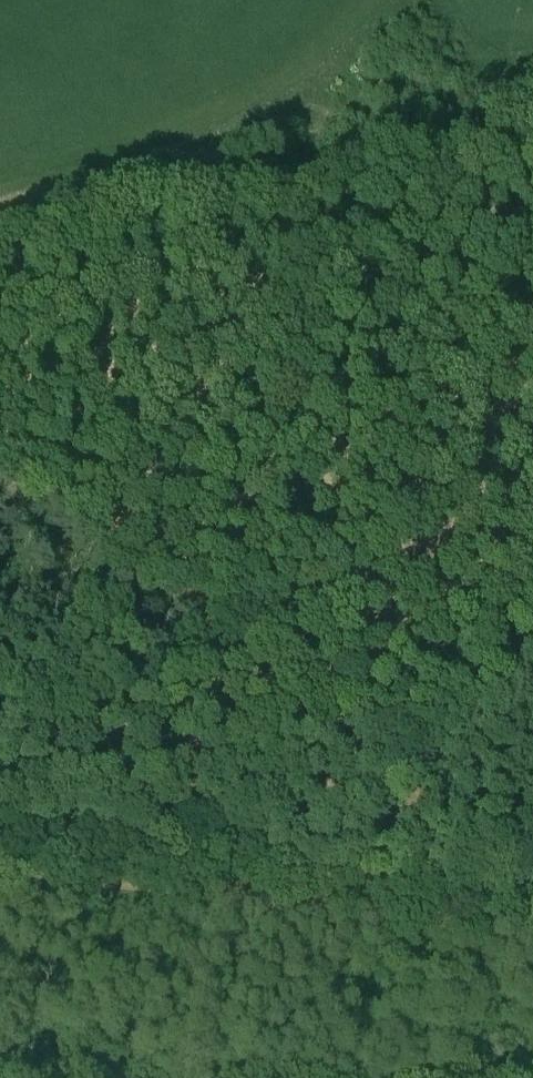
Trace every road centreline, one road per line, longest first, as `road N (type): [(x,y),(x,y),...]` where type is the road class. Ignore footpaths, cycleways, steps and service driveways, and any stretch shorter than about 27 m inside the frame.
road 1 (track): [(532,905),(475,910),(199,882),(0,843)]

